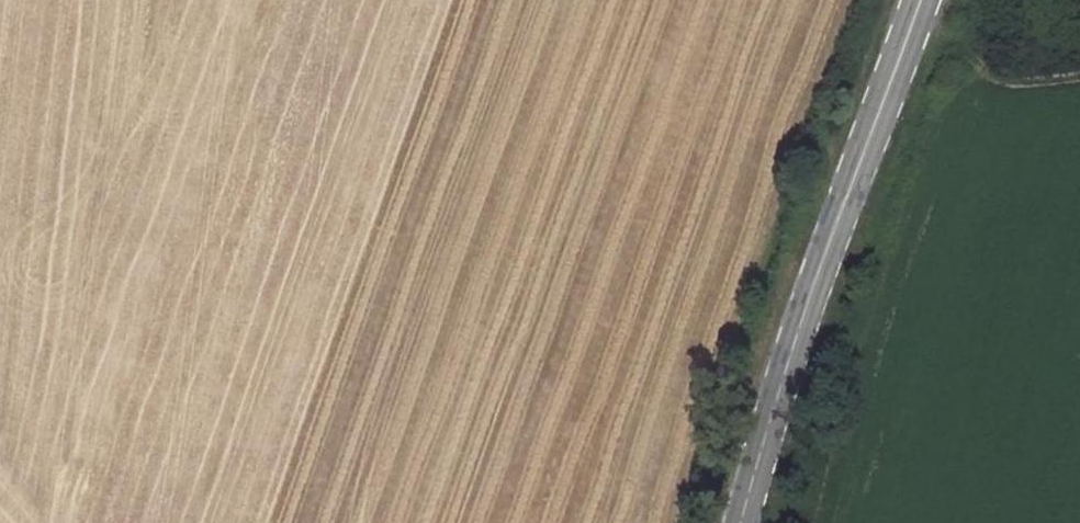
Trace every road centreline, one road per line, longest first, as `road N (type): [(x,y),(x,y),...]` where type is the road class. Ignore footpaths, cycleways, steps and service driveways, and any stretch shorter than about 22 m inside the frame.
road 1 (unclassified): [(741,522),(847,196),(921,0)]

